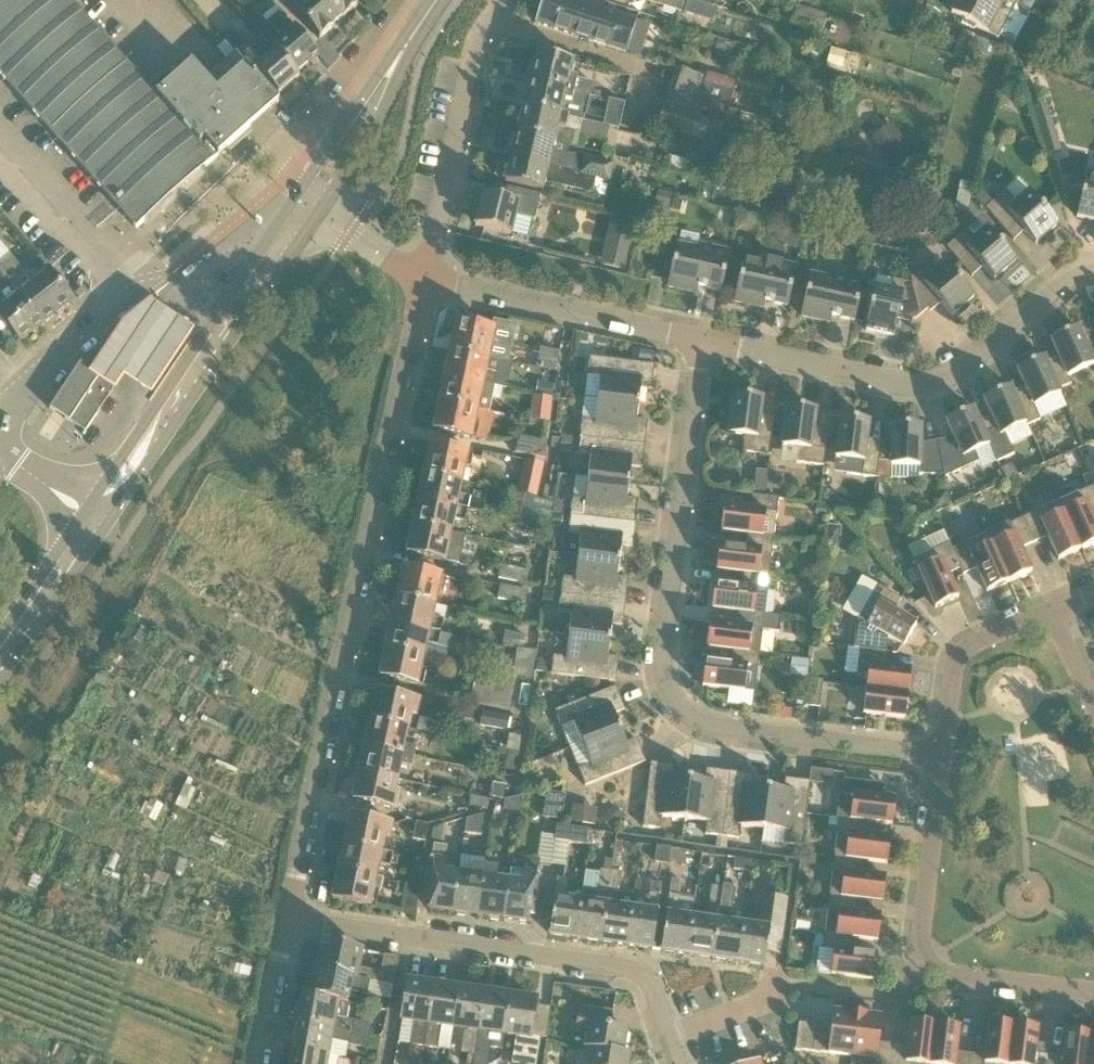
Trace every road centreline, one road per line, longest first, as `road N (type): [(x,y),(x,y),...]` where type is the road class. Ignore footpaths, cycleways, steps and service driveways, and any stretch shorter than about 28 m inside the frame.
road 1 (residential): [(286,920),(426,275)]
road 2 (residential): [(942,755),(709,732),(683,719),(664,690),(659,668),(703,341)]
road 3 (residential): [(675,1063),(657,1002),(645,983),(622,973),(286,920)]
road 4 (residential): [(1093,274),(1072,278),(966,368),(930,382),(892,382),(703,341)]
road 5 (tertiary): [(95,518),(307,205)]
road 6 (residential): [(426,275),(478,49),(509,0)]
road 7 (residential): [(703,341),(426,275)]
road 8 (tertiary): [(307,205),(438,0)]
road 9 (residential): [(931,970),(922,952),(942,755)]
road 10 (residential): [(942,755),(961,656),(1052,611)]
road 11 (residential): [(0,405),(129,294)]
road 12 (tertiary): [(0,655),(95,518)]
road 13 (residential): [(1093,998),(954,983),(931,970)]
road 14 (residential): [(260,1063),(286,920)]
road 15 (unclassified): [(426,275),(307,205)]

